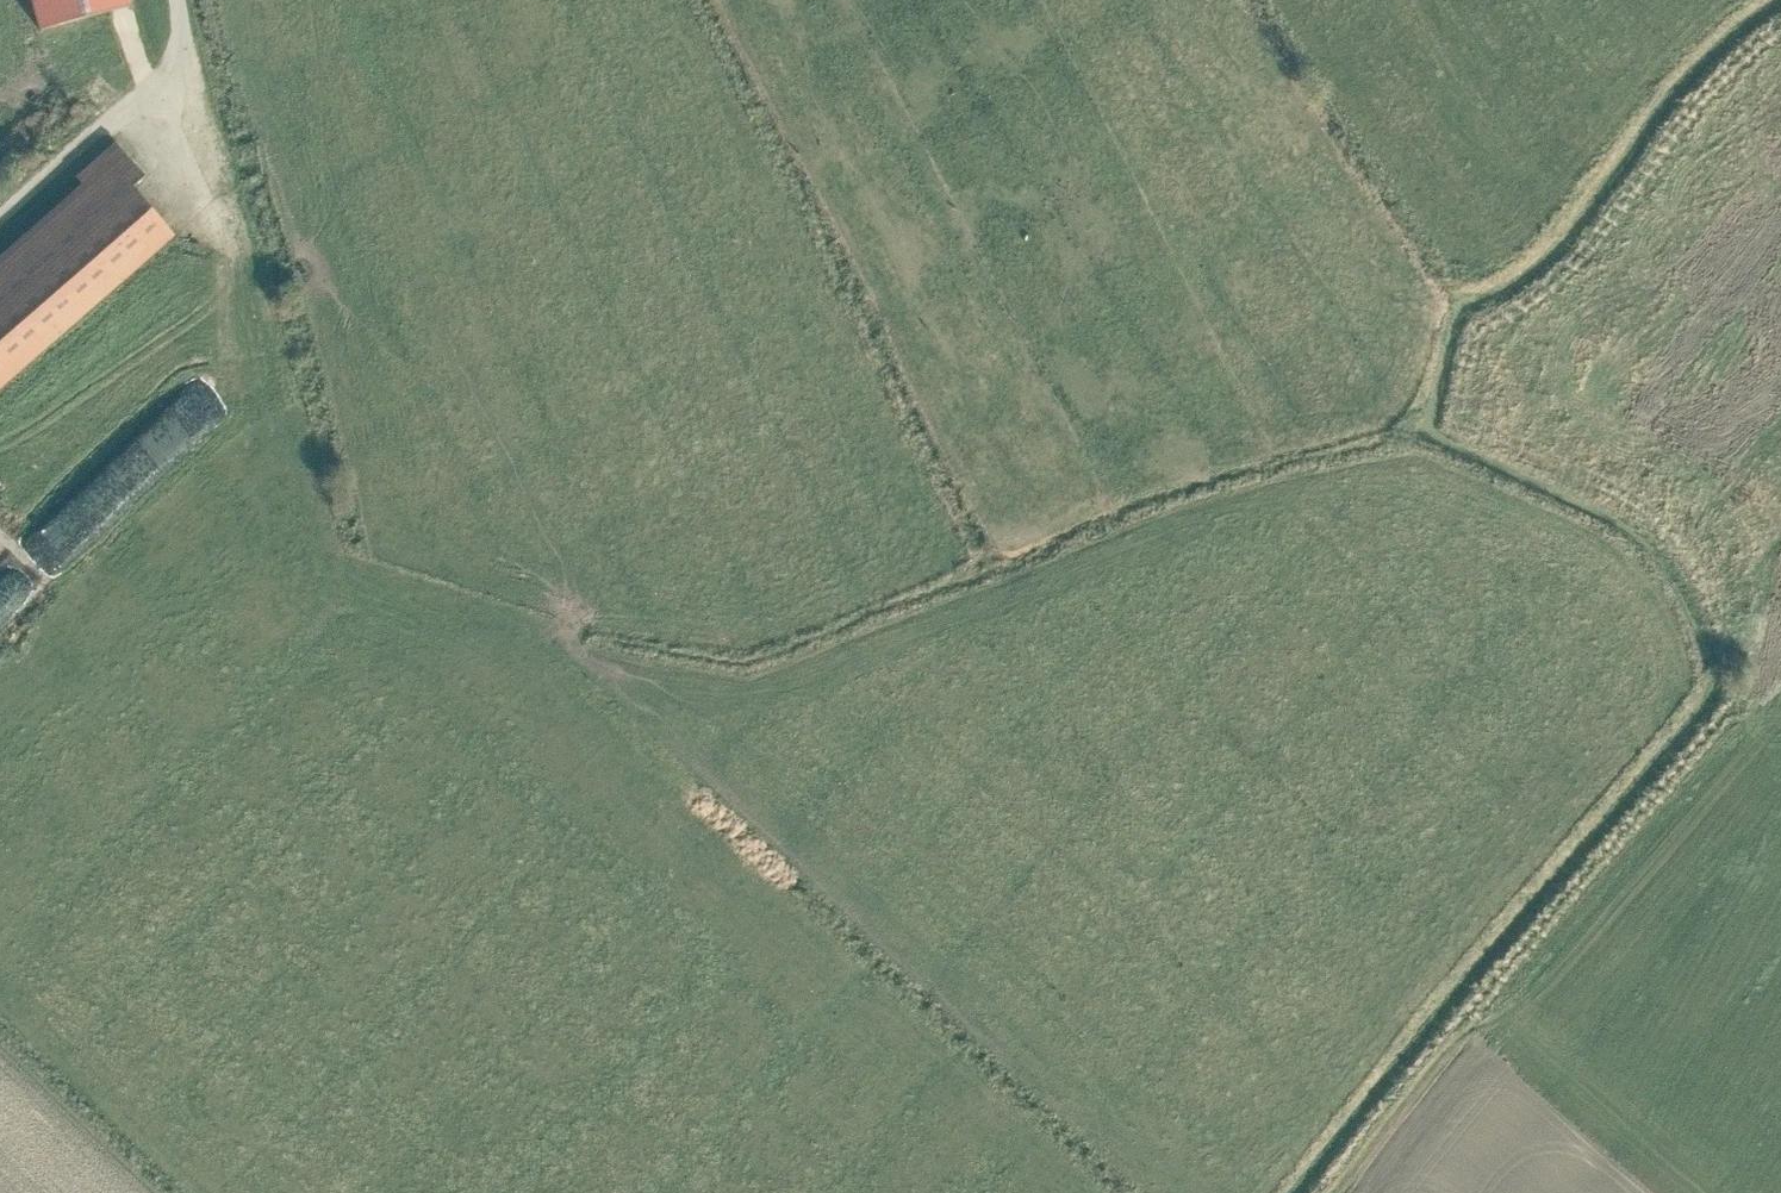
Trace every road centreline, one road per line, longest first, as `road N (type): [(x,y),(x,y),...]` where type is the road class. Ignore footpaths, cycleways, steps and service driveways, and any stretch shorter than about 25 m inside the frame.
road 1 (track): [(1328,1192),(1780,665)]

